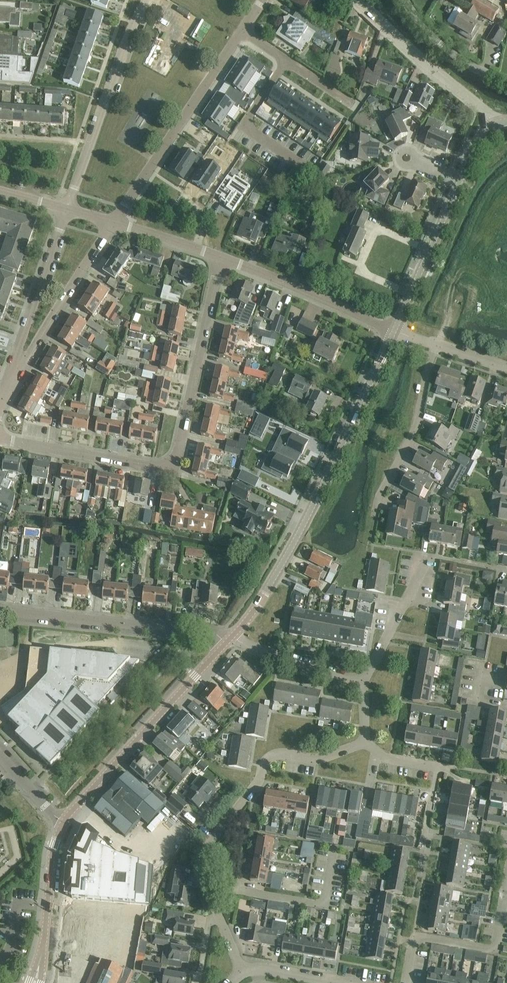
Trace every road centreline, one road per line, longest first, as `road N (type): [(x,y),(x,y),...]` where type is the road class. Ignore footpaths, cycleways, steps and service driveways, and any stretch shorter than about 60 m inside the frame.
road 1 (residential): [(0,439),(169,466),(221,258)]
road 2 (tertiary): [(231,637),(289,553),(394,330)]
road 3 (residential): [(212,898),(202,859),(268,760),(319,760),(364,743)]
road 4 (tertiary): [(63,822),(231,637)]
road 5 (residential): [(231,637),(0,610)]
road 6 (residential): [(114,223),(241,31)]
road 7 (residential): [(66,207),(149,0)]
road 8 (residential): [(405,982),(414,937),(497,952),(506,895)]
road 9 (unclassified): [(394,330),(221,258)]
road 10 (residential): [(494,125),(356,0)]
road 11 (residential): [(375,516),(419,414),(438,345)]
road 12 (residential): [(212,898),(236,890),(325,907),(336,847)]
road 13 (residential): [(18,365),(114,223)]
road 14 (residential): [(424,852),(439,768),(387,759),(364,743)]
road 15 (residential): [(66,207),(18,365)]
road 16 (tertiary): [(394,330),(461,180)]
road 17 (tertiary): [(35,982),(63,822)]
road 18 (residential): [(362,684),(428,556)]
road 19 (residential): [(360,109),(241,31)]
road 20 (residential): [(362,684),(231,637)]
road 21 (unclassified): [(506,83),(444,48),(404,0)]

